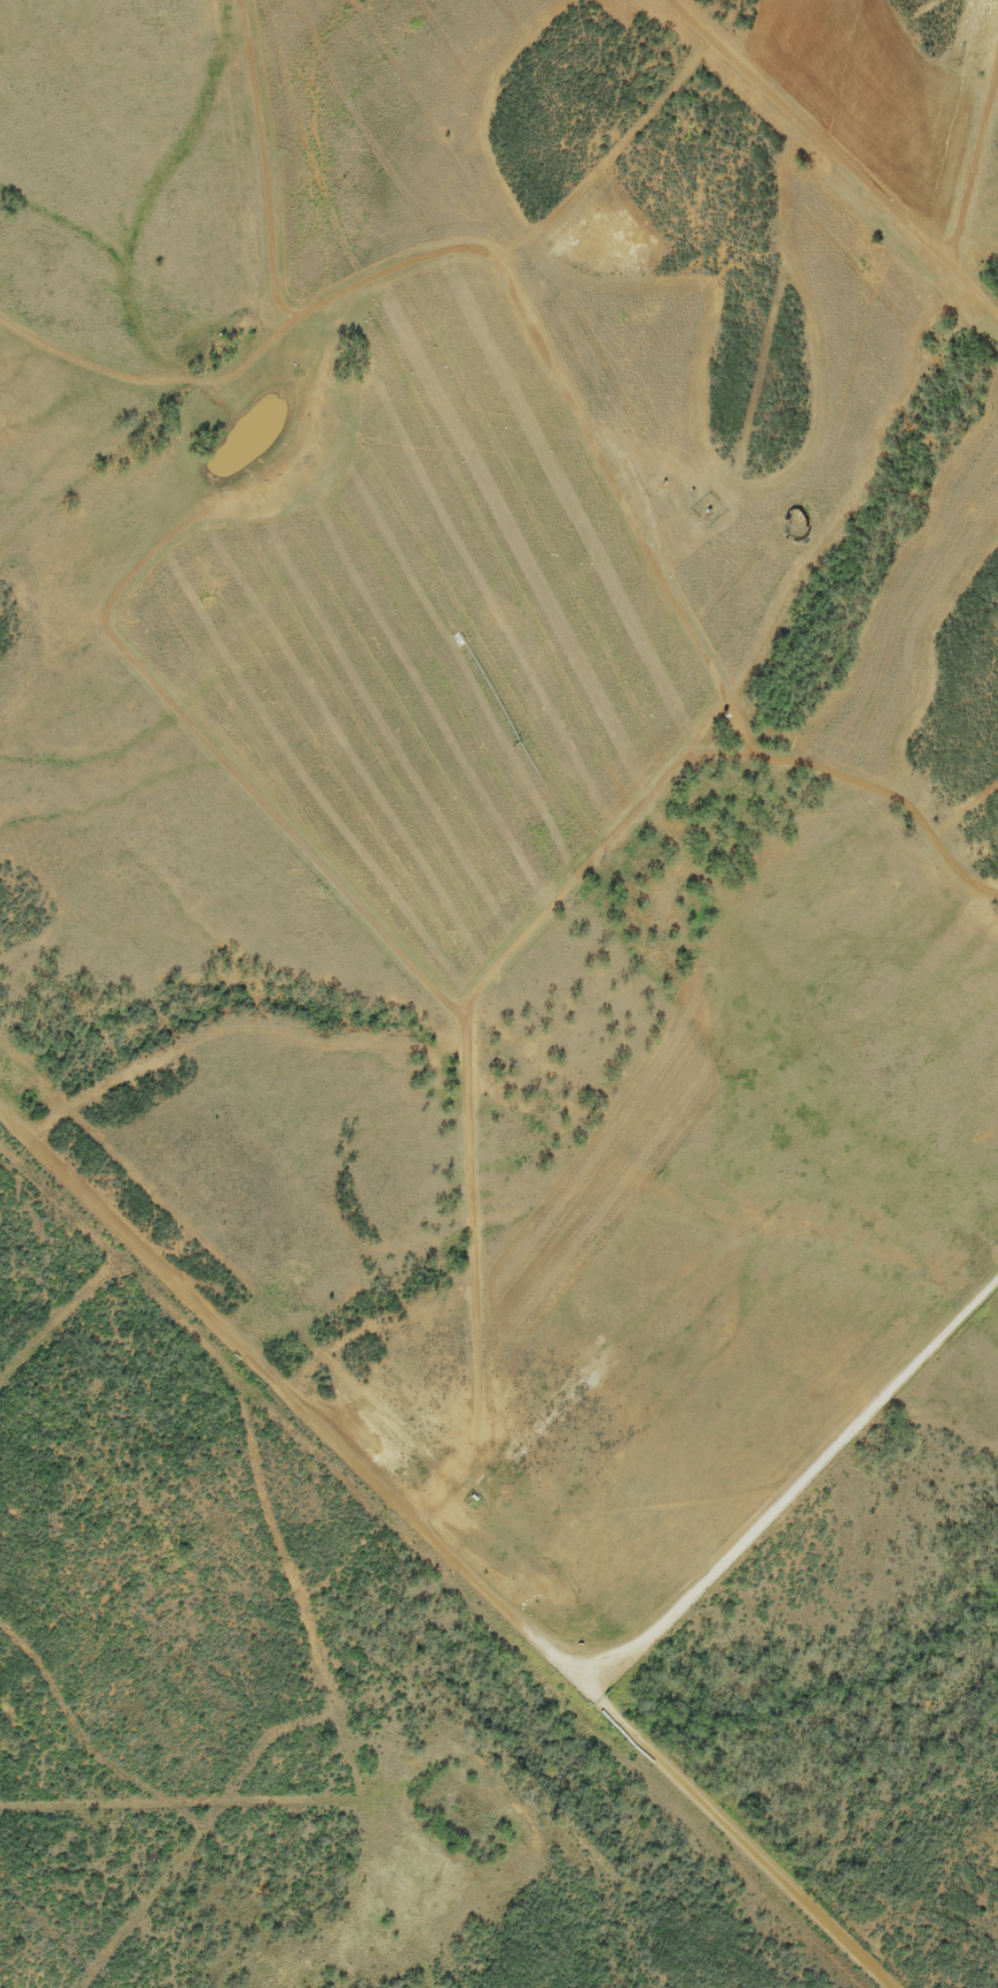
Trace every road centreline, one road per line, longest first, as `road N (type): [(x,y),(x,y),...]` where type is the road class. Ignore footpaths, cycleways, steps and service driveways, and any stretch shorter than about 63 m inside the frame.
road 1 (residential): [(826,1987),(631,1885),(417,1671),(296,1690),(170,1734),(22,1612),(0,1607)]
road 2 (residential): [(997,253),(719,0)]

